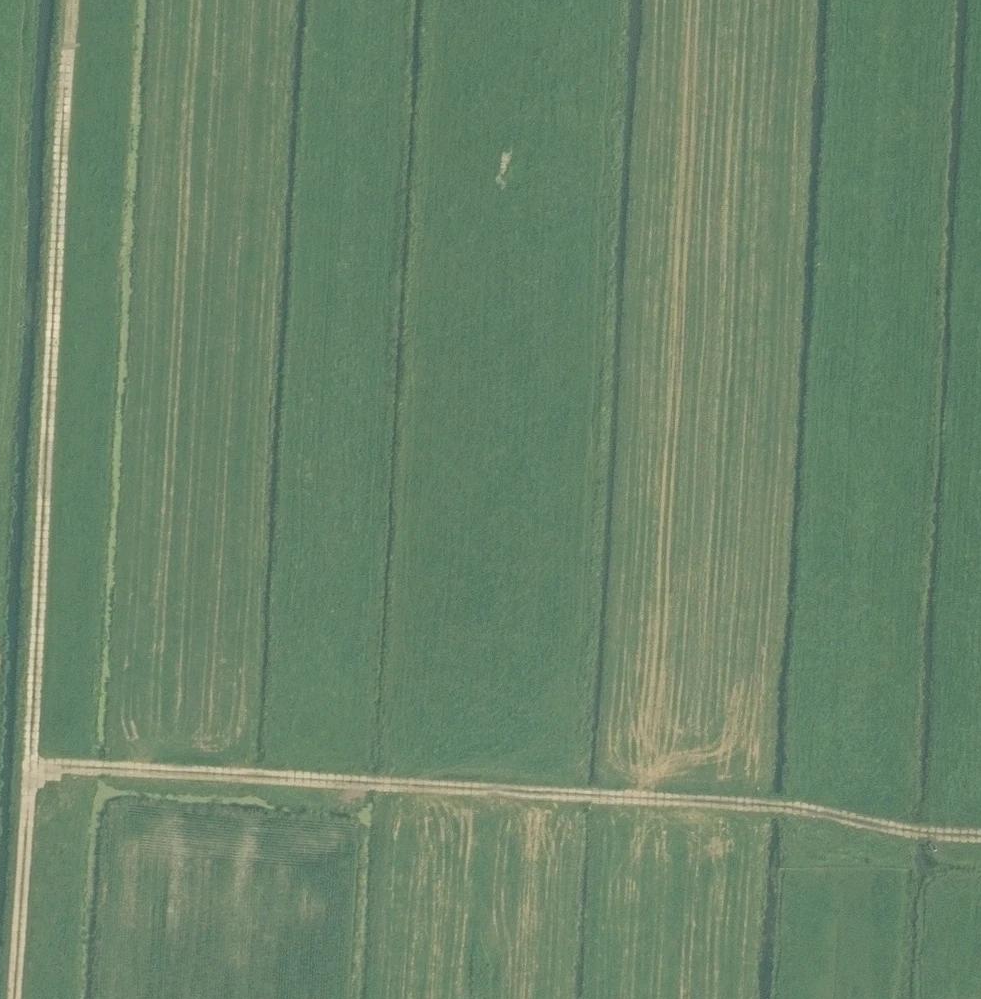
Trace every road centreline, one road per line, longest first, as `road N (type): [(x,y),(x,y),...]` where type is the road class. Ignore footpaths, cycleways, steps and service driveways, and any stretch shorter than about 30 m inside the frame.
road 1 (track): [(12,998),(70,0)]
road 2 (track): [(27,776),(786,806),(919,833),(980,837)]

